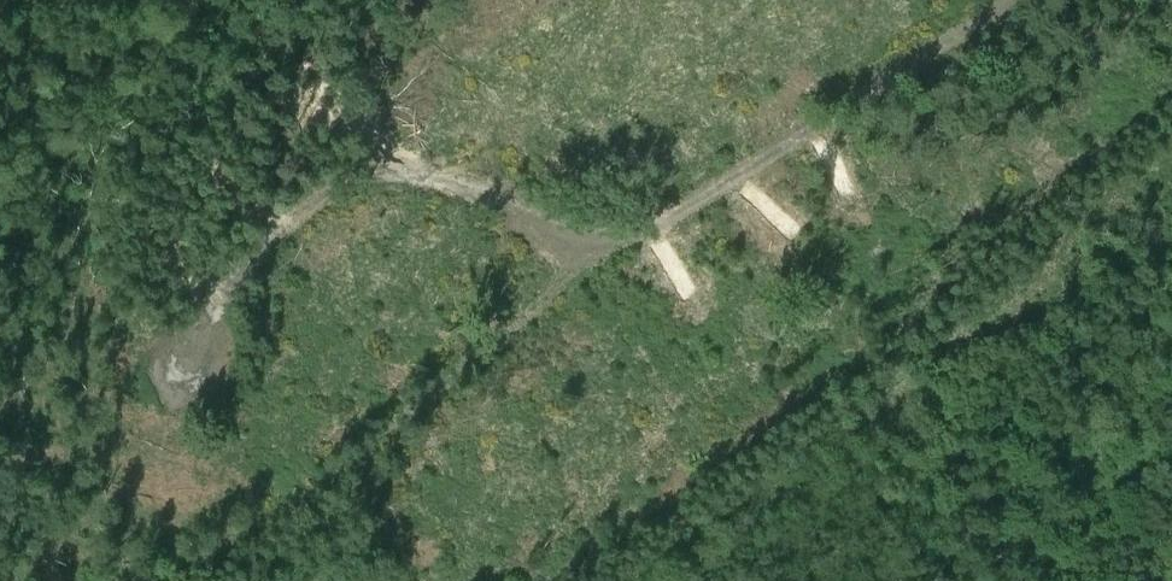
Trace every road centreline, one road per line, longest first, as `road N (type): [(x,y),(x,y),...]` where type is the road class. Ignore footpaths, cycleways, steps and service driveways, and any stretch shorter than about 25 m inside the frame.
road 1 (track): [(1022,0),(634,252),(451,174),(381,166),(305,205),(216,331),(190,337),(179,372),(196,402),(218,402),(229,372)]
road 2 (track): [(652,580),(1171,191)]
road 3 (track): [(167,0),(0,163)]

